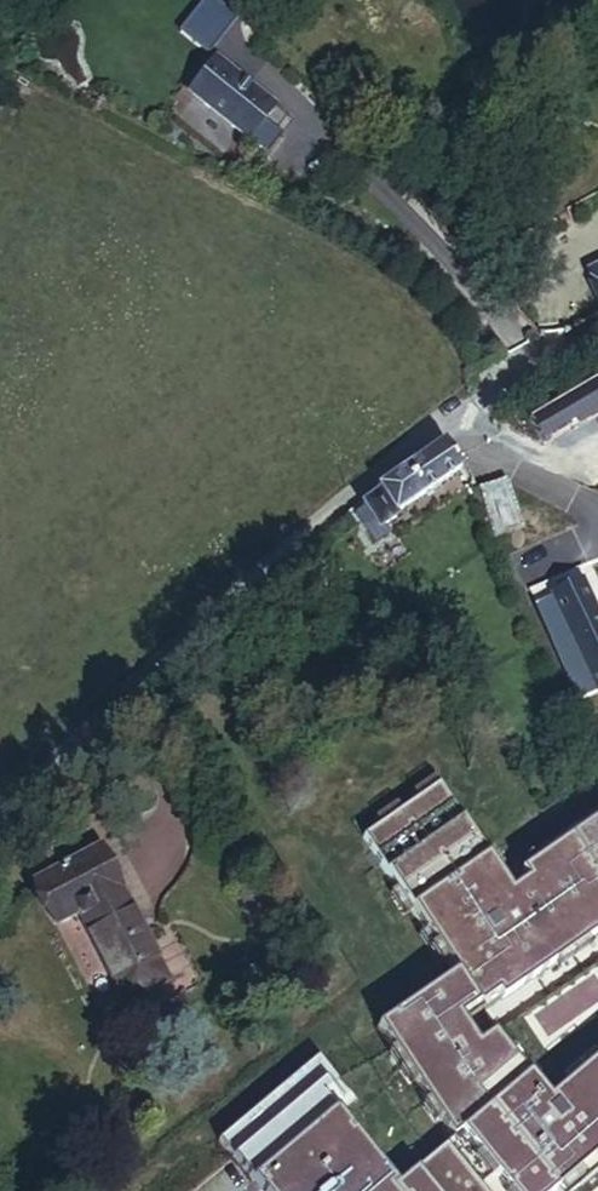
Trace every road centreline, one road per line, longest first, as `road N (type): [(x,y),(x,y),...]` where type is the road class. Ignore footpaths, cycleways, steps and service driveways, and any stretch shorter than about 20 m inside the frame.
road 1 (residential): [(0,817),(304,531),(485,402),(597,342)]

